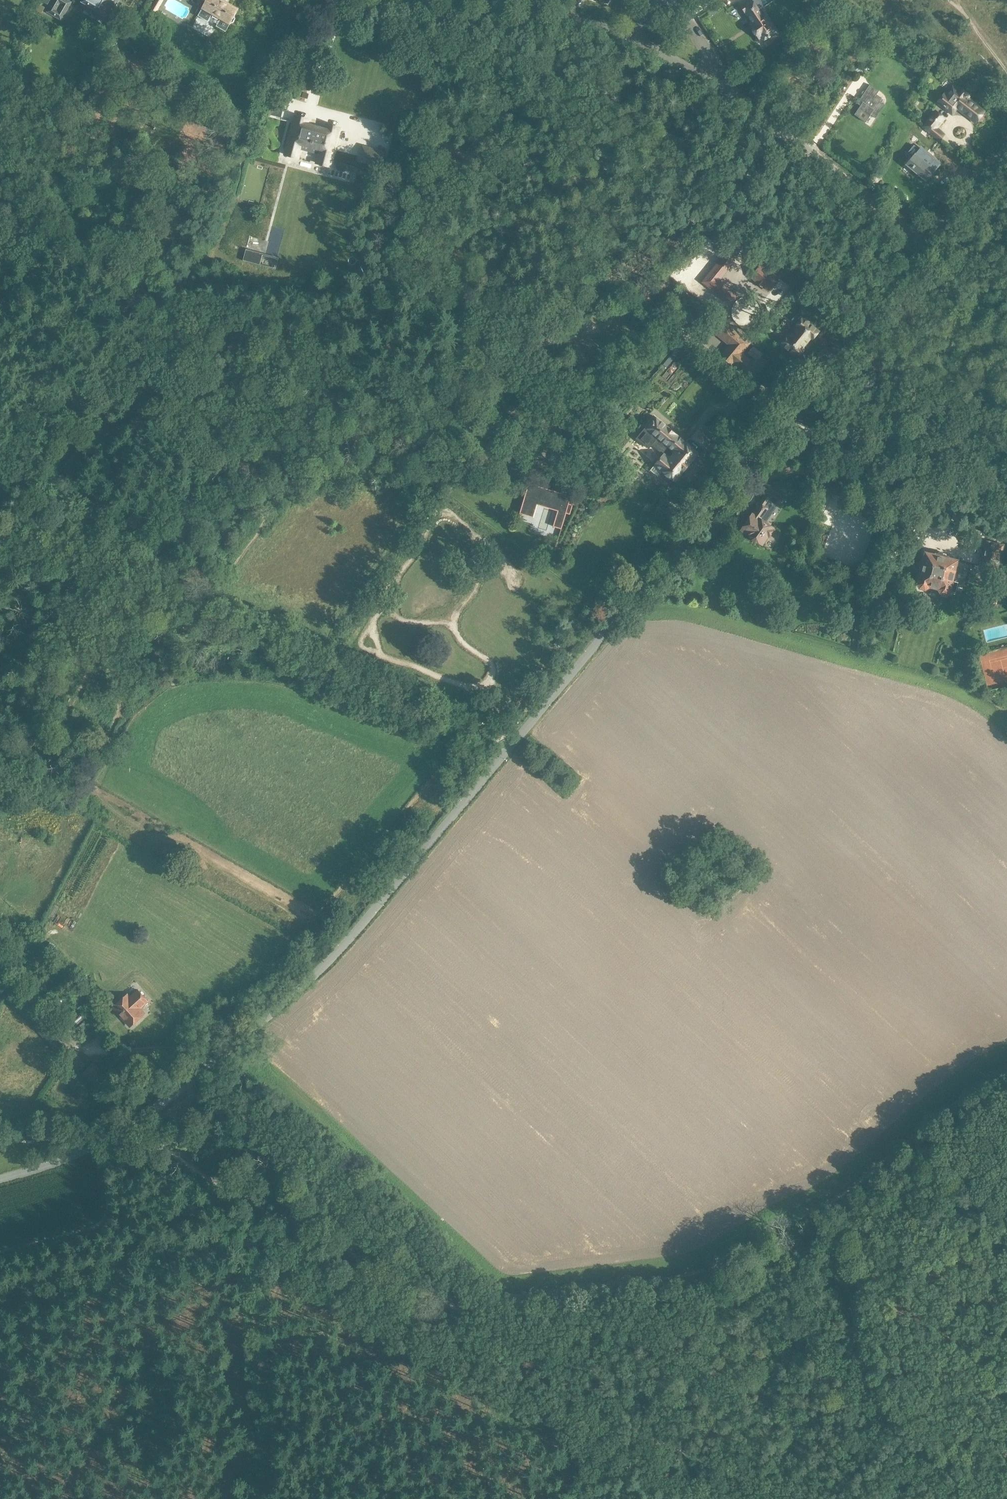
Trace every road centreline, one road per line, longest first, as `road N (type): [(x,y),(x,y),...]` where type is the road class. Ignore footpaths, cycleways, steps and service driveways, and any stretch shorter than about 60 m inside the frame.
road 1 (unclassified): [(0,1177),(85,1149),(237,1053),(358,928),(925,245)]
road 2 (track): [(0,525),(201,603),(516,741)]
road 3 (track): [(807,1498),(732,1466),(451,1307)]
road 4 (track): [(487,1306),(712,1271),(816,1211)]
road 5 (residential): [(925,245),(731,88)]
road 6 (track): [(487,1306),(321,1208),(265,1213)]
road 7 (residential): [(630,35),(388,0)]
road 8 (track): [(1006,513),(935,467),(915,504),(918,525),(975,544)]
road 9 (track): [(265,1213),(156,1153),(96,1143)]
road 10 (track): [(935,467),(792,410)]
road 11 (track): [(95,655),(137,631),(195,628),(201,603)]
road 12 (unclassified): [(925,245),(1006,144)]

